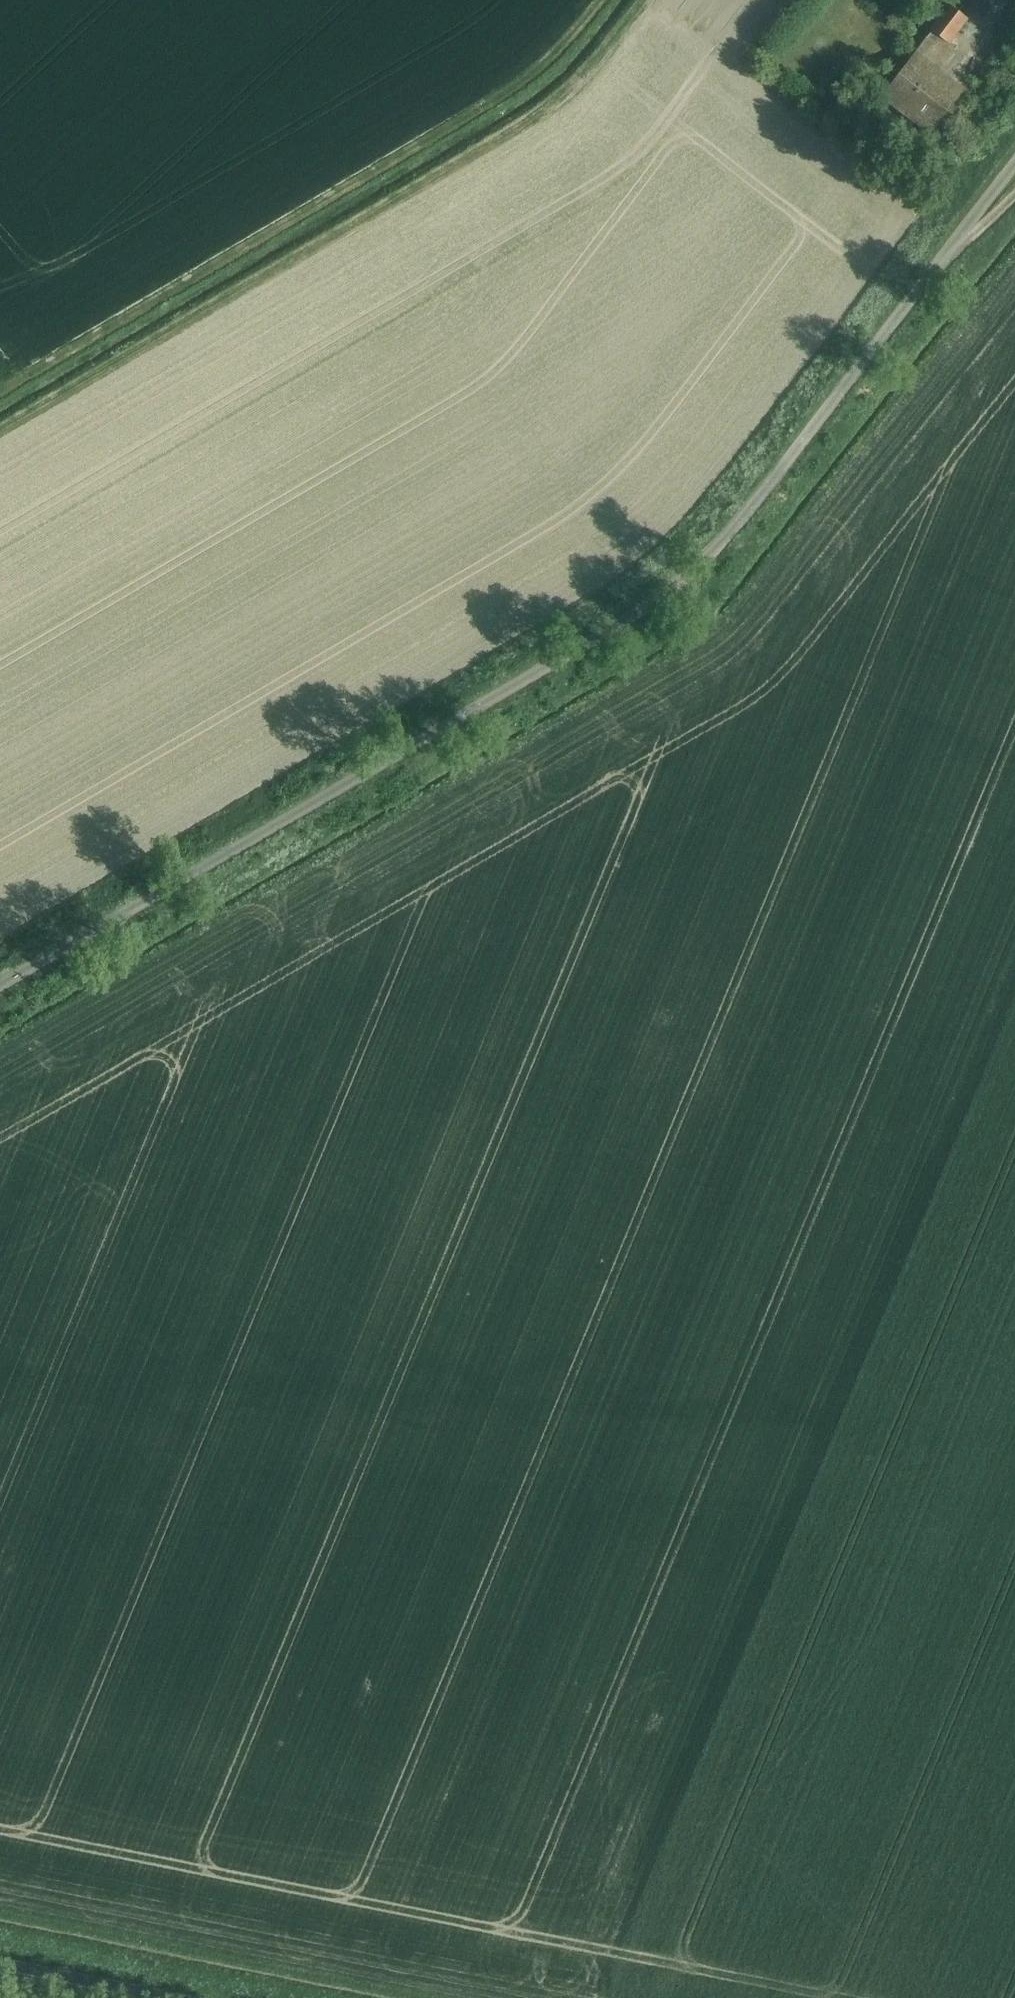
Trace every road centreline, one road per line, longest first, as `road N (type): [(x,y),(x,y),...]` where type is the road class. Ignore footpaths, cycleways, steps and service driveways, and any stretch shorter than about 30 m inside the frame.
road 1 (unclassified): [(0,986),(671,591),(718,546),(950,249)]

